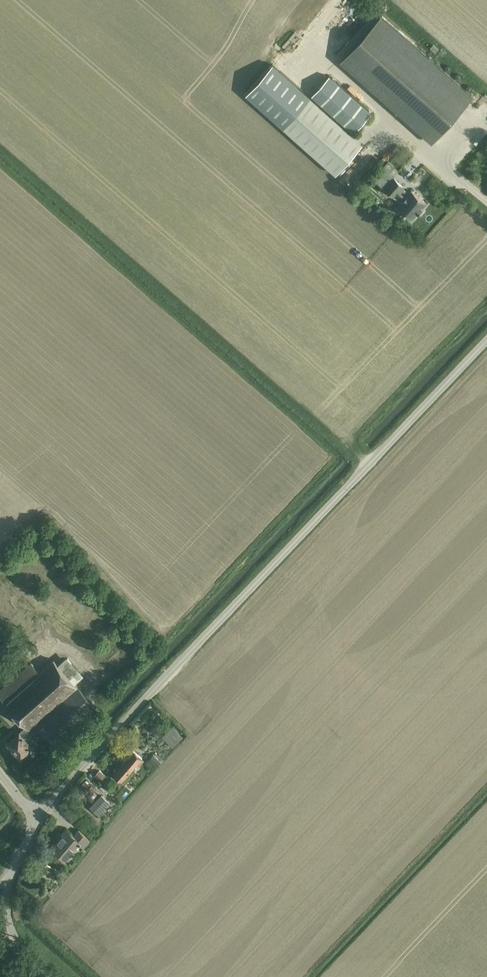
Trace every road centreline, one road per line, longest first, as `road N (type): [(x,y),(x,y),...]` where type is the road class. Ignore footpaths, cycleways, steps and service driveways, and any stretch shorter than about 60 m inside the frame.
road 1 (unclassified): [(37,822),(486,343)]

